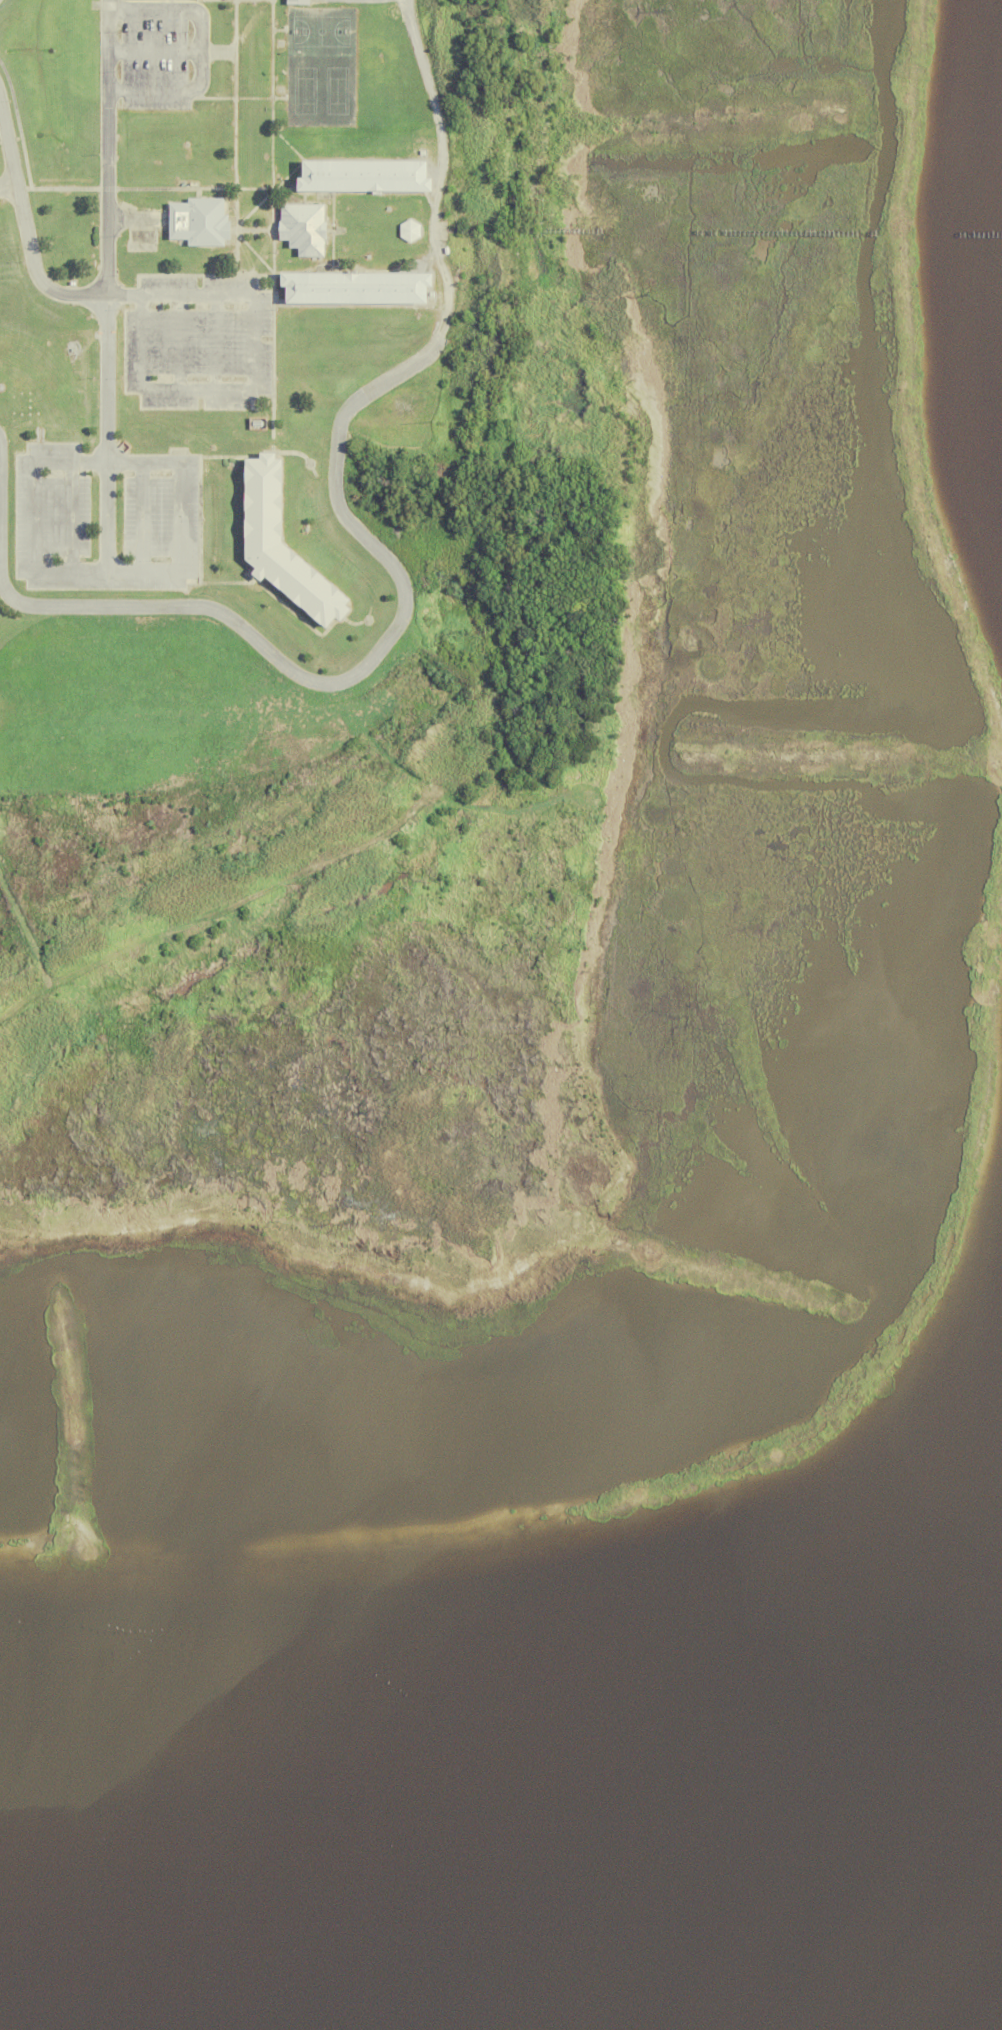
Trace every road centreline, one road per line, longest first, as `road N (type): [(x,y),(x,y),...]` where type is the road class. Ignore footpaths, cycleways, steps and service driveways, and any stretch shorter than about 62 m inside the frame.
road 1 (residential): [(113,0),(112,451)]
road 2 (residential): [(0,94),(41,277),(64,295),(111,296)]

